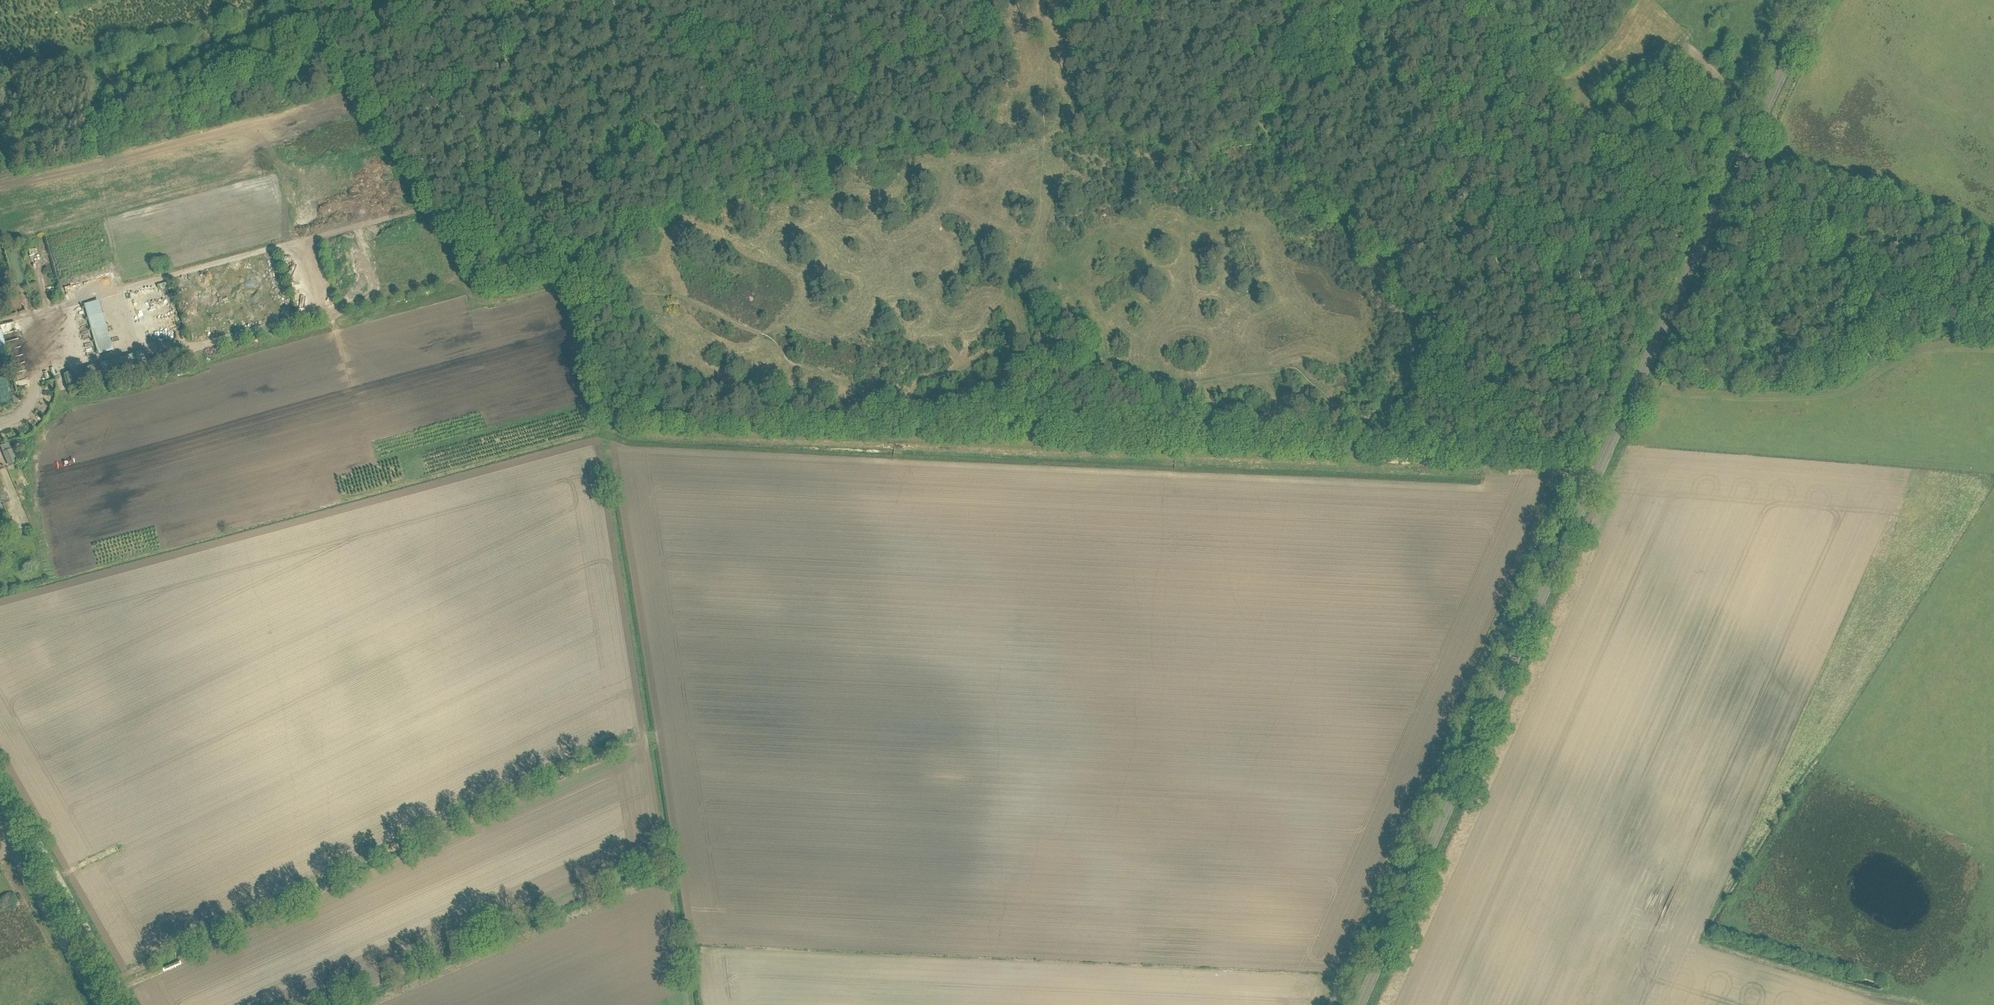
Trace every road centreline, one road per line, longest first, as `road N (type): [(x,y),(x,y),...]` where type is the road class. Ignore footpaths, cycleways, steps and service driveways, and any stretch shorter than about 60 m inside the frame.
road 1 (track): [(1594,478),(607,431),(579,316),(44,460),(39,451),(67,365)]
road 2 (tertiary): [(1359,1004),(1645,362),(1817,0)]
road 3 (track): [(1665,321),(1679,326),(1653,385),(1670,398),(1818,398),(1854,390),(1927,353),(1993,350)]
road 4 (tertiary): [(100,1004),(0,829)]

